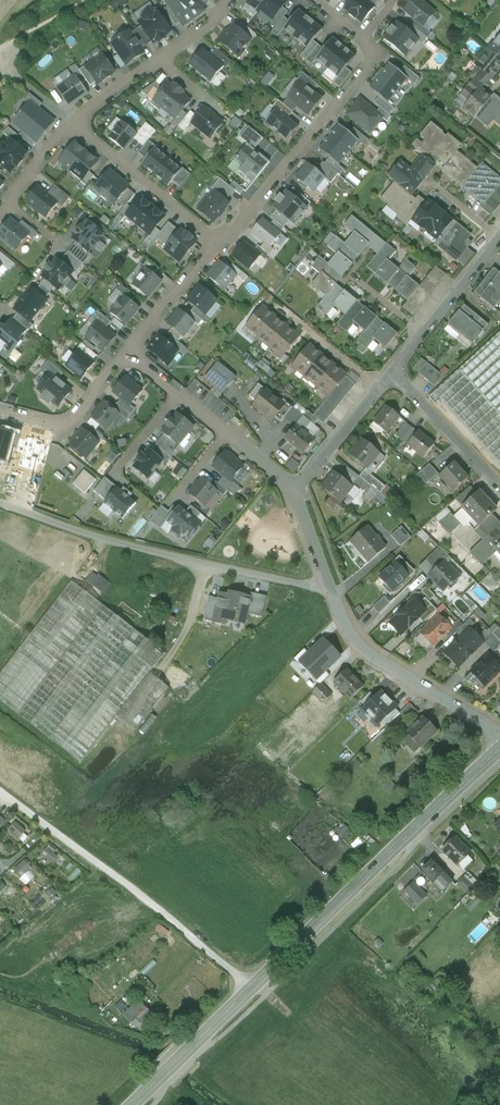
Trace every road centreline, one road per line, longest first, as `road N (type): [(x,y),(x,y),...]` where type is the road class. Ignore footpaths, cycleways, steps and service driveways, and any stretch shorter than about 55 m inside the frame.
road 1 (unclassified): [(334,594),(114,542),(0,505)]
road 2 (secondary): [(253,988),(499,750)]
road 3 (unclassified): [(0,793),(253,988)]
road 4 (residential): [(363,41),(376,52),(217,244)]
road 5 (residential): [(499,736),(363,650),(334,594)]
road 6 (residential): [(293,488),(128,354)]
road 7 (residential): [(217,244),(72,125)]
road 8 (residential): [(390,373),(499,238)]
road 9 (secondary): [(133,1104),(253,988)]
road 10 (residential): [(128,354),(66,423),(0,410)]
road 11 (residential): [(390,373),(499,486)]
road 12 (residential): [(293,488),(390,373)]
road 13 (residential): [(217,244),(128,354)]

